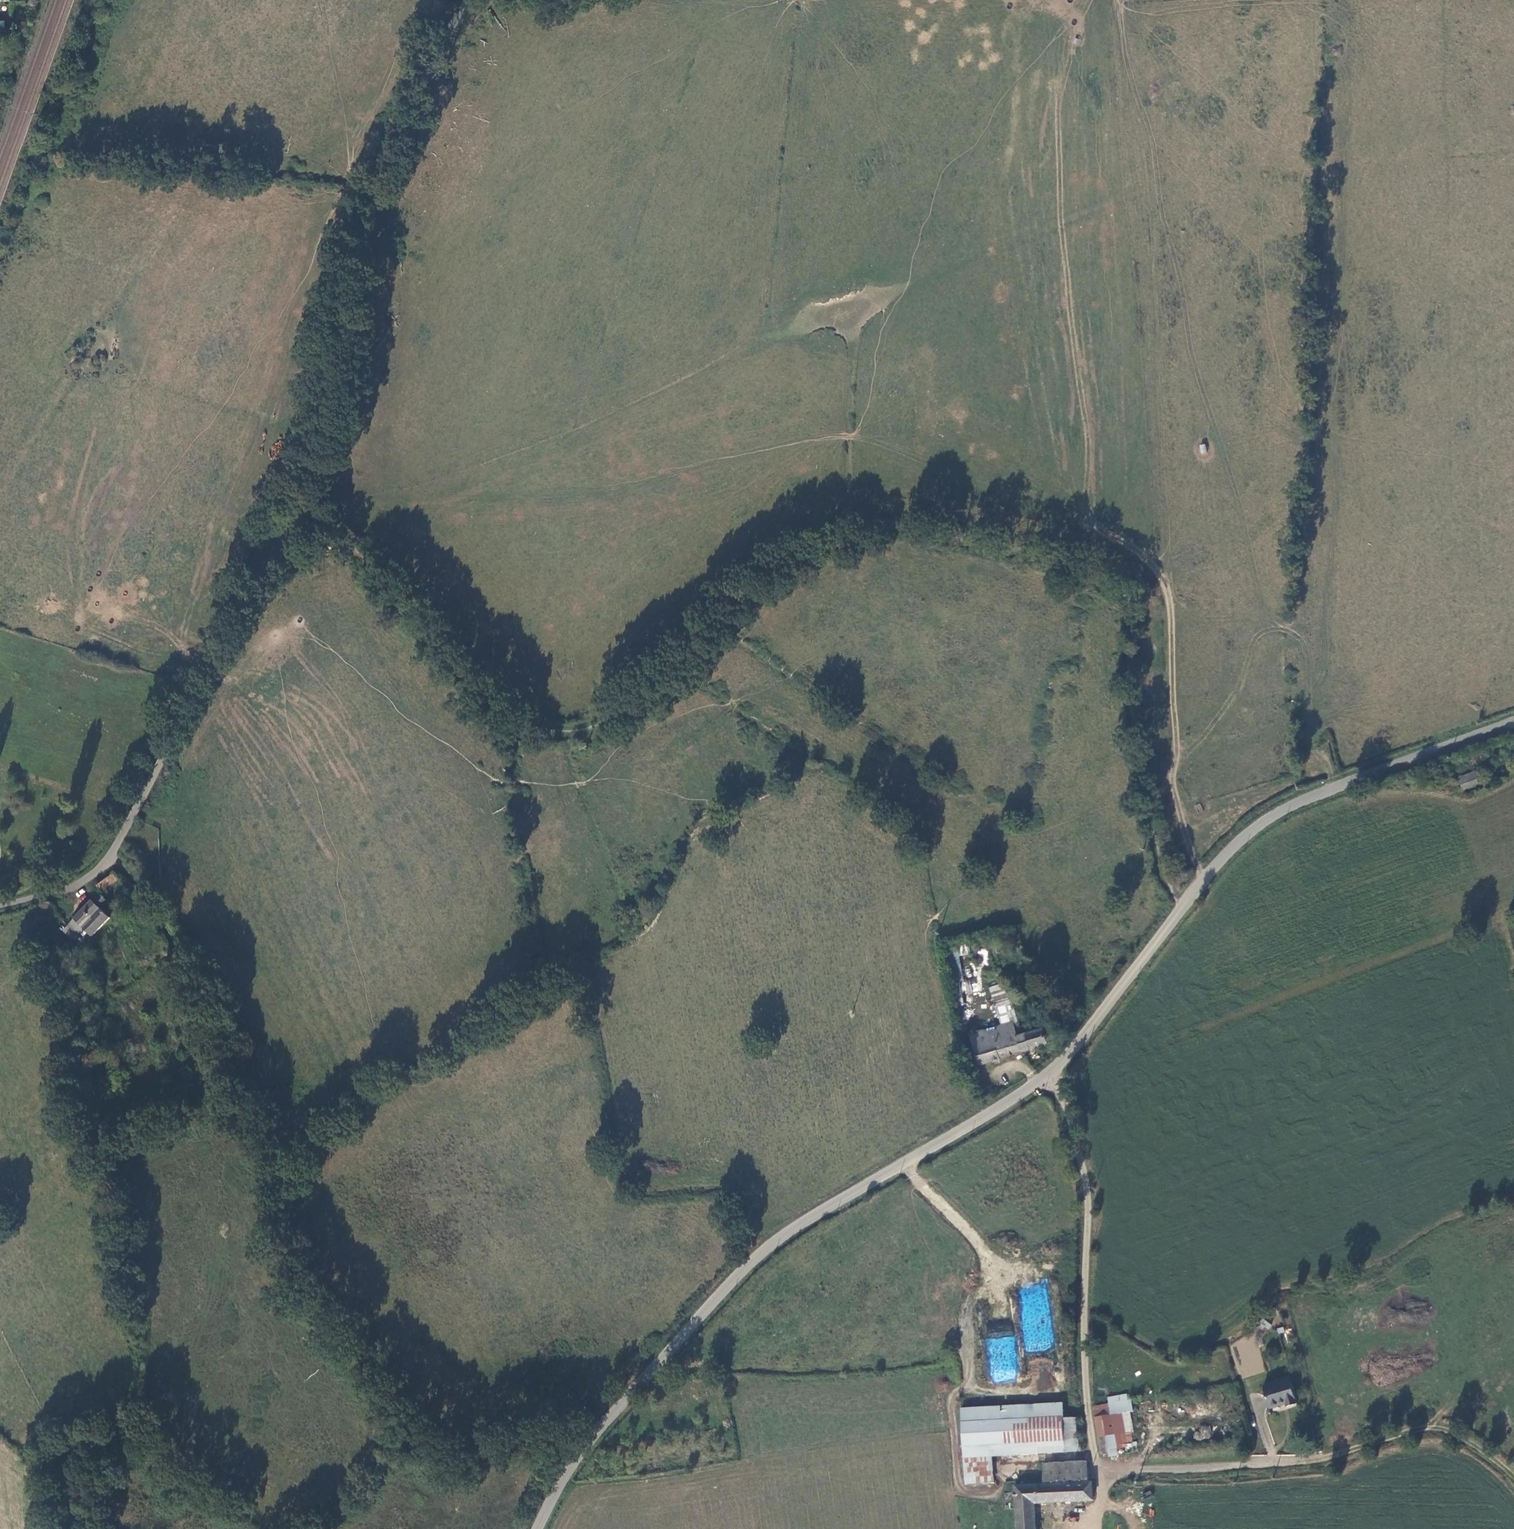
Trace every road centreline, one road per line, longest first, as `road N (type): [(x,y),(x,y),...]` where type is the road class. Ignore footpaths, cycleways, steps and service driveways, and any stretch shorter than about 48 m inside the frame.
road 1 (unclassified): [(538,1528),(596,1433),(743,1269),(810,1217),(1051,1071),(1225,855),(1254,830),(1281,809),(1513,721)]
road 2 (track): [(1513,1478),(1448,1429),(1420,1428),(1309,1460),(1136,1469),(1098,1480)]
road 3 (track): [(1098,1480),(1085,1388),(1083,1167),(1051,1071)]
road 4 (unclassified): [(114,856),(85,879),(0,906)]

